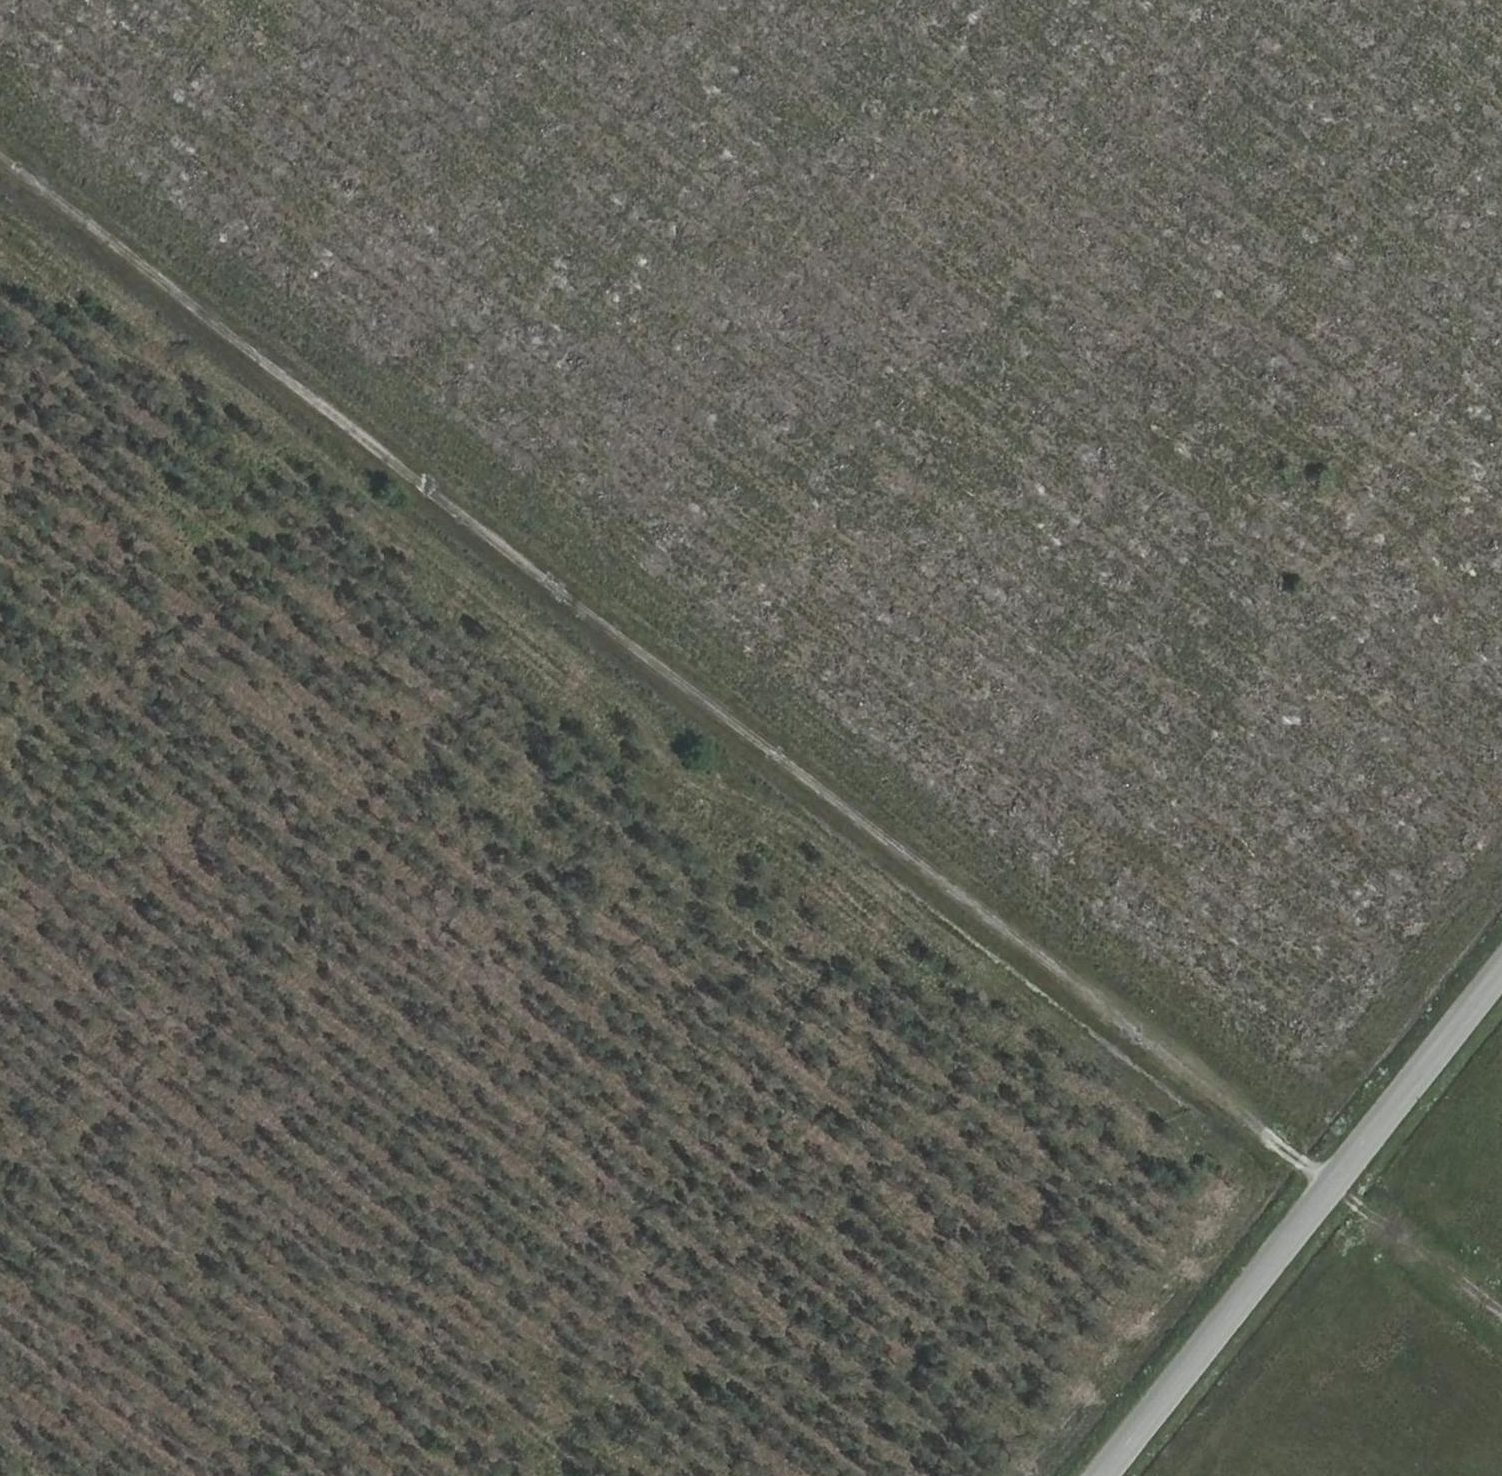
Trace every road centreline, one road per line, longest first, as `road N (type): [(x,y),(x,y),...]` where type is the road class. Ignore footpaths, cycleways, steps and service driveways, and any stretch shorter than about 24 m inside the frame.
road 1 (track): [(1501,1311),(0,149)]
road 2 (unclassified): [(1103,1475),(1501,973)]

